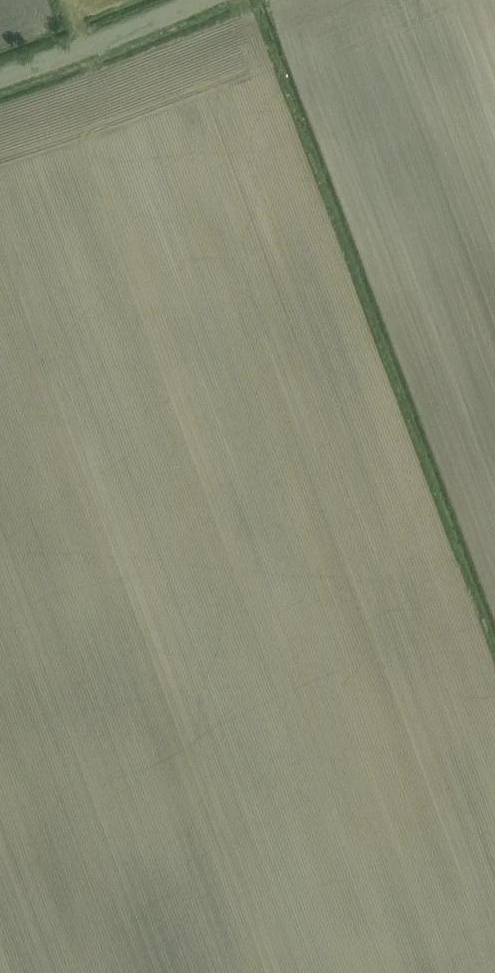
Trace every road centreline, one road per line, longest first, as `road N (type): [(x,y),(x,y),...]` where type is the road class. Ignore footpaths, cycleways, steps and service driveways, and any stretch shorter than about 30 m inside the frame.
road 1 (tertiary): [(0,76),(196,0)]

